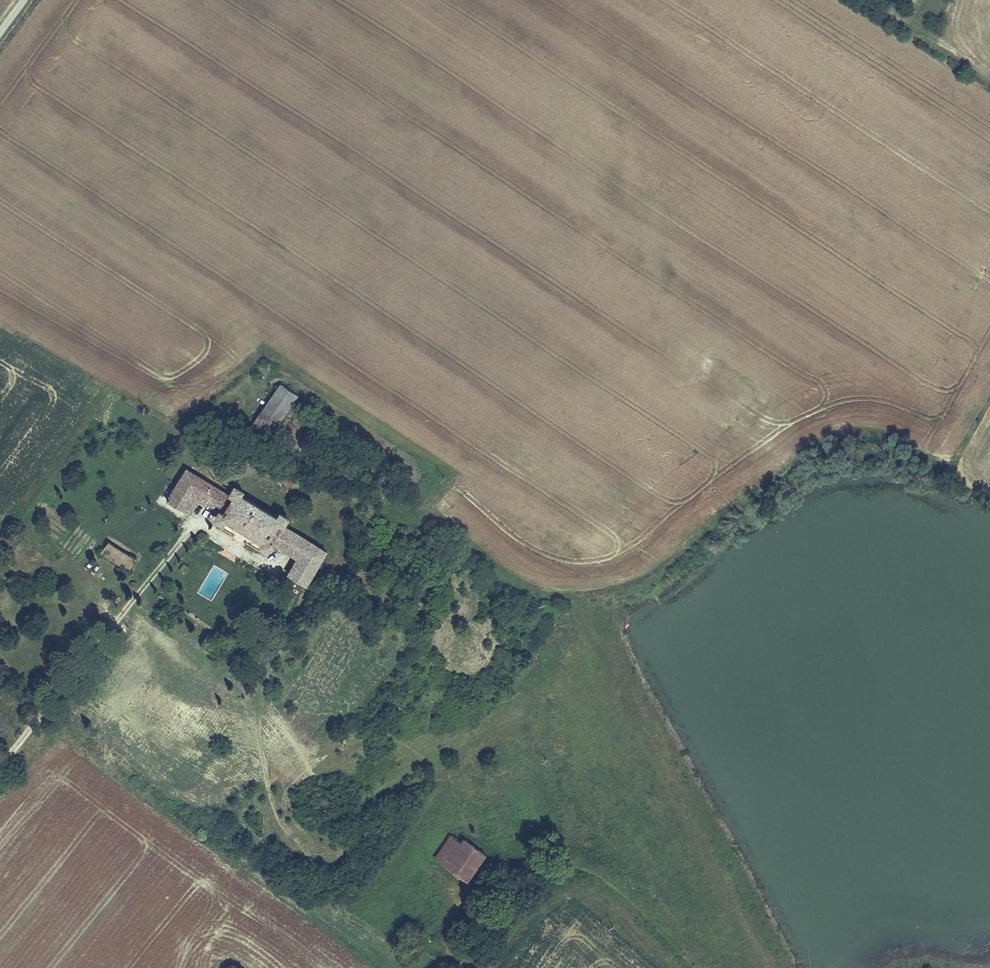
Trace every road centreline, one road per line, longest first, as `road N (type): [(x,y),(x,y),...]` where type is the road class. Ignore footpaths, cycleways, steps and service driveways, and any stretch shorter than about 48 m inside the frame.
road 1 (track): [(776,967),(575,602)]
road 2 (track): [(492,967),(534,899),(567,890),(609,897),(679,967)]

